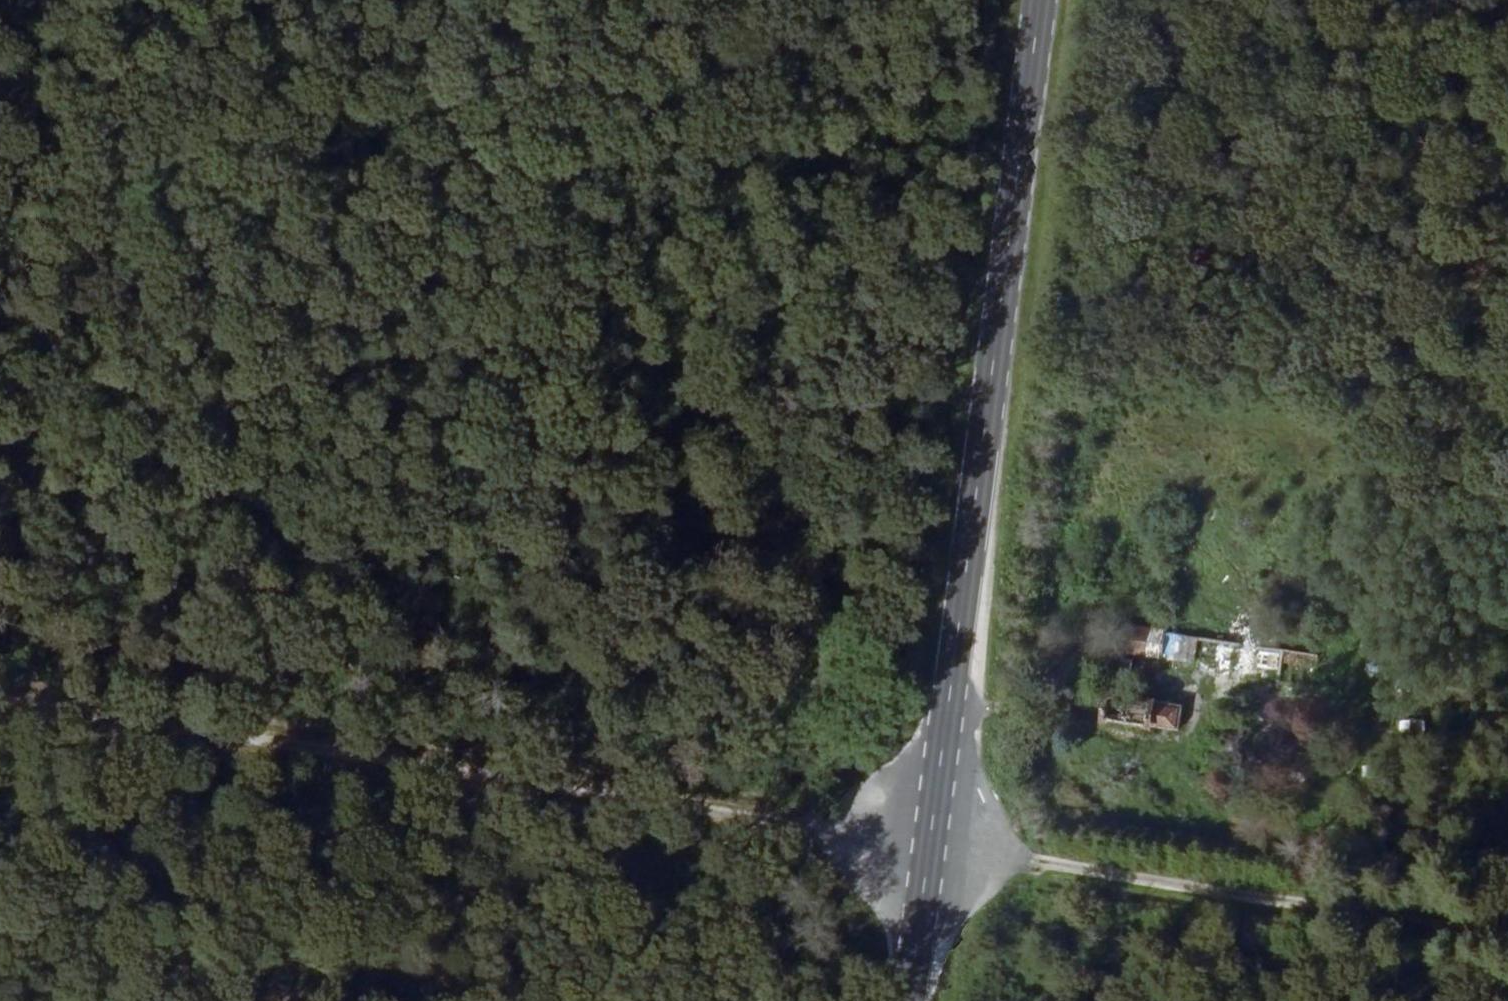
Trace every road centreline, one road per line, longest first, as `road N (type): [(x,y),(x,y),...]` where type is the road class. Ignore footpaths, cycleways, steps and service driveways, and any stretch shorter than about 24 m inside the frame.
road 1 (track): [(0,703),(1507,940)]
road 2 (primary): [(1037,0),(904,1000)]

